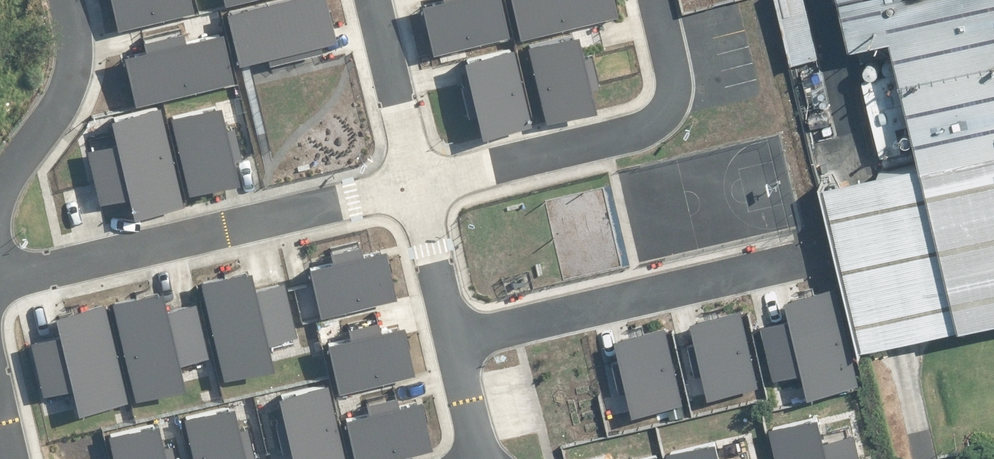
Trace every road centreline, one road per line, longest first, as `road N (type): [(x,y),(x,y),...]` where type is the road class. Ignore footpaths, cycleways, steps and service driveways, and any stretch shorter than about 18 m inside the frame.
road 1 (residential): [(0,278),(417,185)]
road 2 (residential): [(417,185),(647,128),(674,90),(657,0)]
road 3 (residential): [(453,339),(815,256)]
road 4 (residential): [(0,197),(66,95),(76,61),(69,0)]
road 5 (residential): [(417,185),(372,0)]
road 6 (residential): [(453,339),(417,185)]
road 7 (residential): [(482,458),(453,339)]

